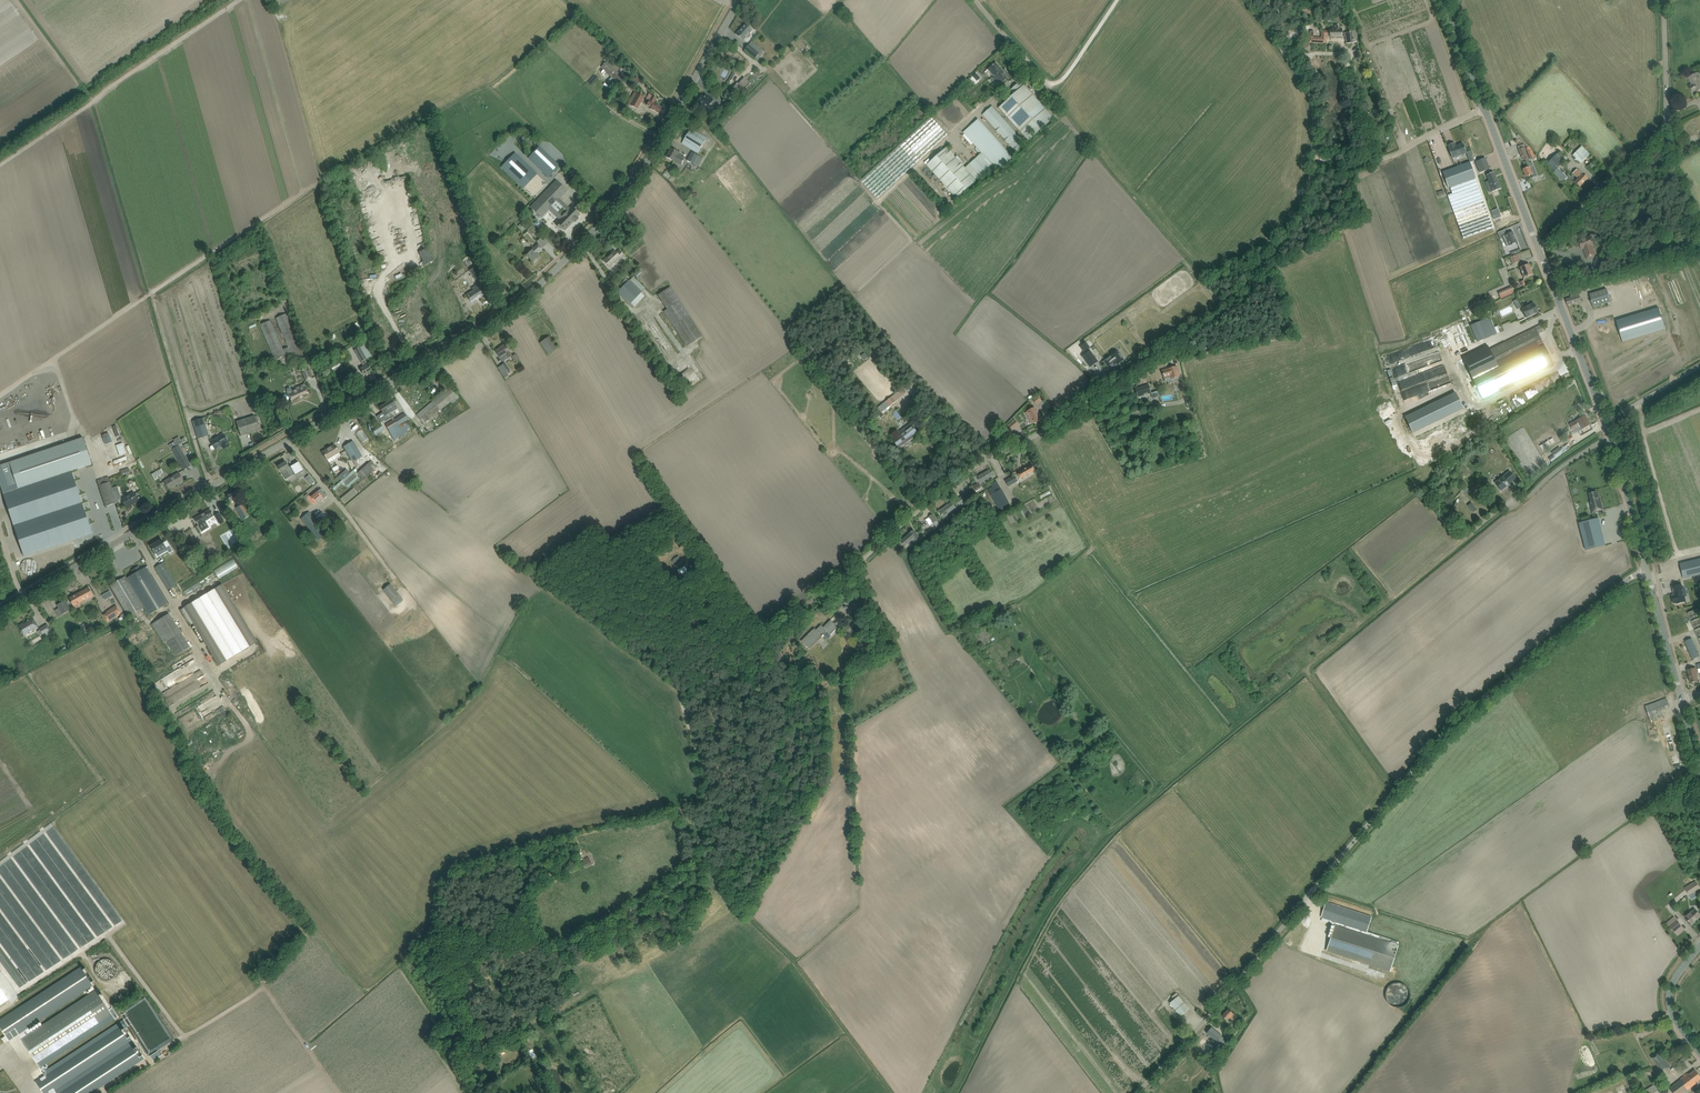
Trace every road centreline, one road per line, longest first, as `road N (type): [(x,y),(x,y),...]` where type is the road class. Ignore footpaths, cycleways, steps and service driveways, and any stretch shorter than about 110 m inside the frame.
road 1 (tertiary): [(0,613),(526,294),(642,169),(740,0)]
road 2 (track): [(851,566),(681,690),(705,789),(696,858),(681,886),(555,943),(439,949),(428,960),(474,1019),(474,1043),(455,1052),(481,1092)]
road 3 (unclassified): [(851,566),(969,470),(1049,429),(1220,306),(1276,245),(1312,155),(1381,159),(1485,109)]
road 4 (unclassified): [(1136,1092),(1447,731),(1617,587),(1649,574)]
road 5 (unclassified): [(1538,248),(1666,124),(1664,0)]
road 6 (tertiary): [(1606,423),(1538,248)]
road 7 (tertiary): [(1649,574),(1606,423)]
road 8 (tertiary): [(1538,248),(1485,109)]
road 9 (tertiary): [(1682,701),(1649,574)]
road 10 (tertiary): [(1699,1052),(1678,1026),(1670,997),(1699,946)]

